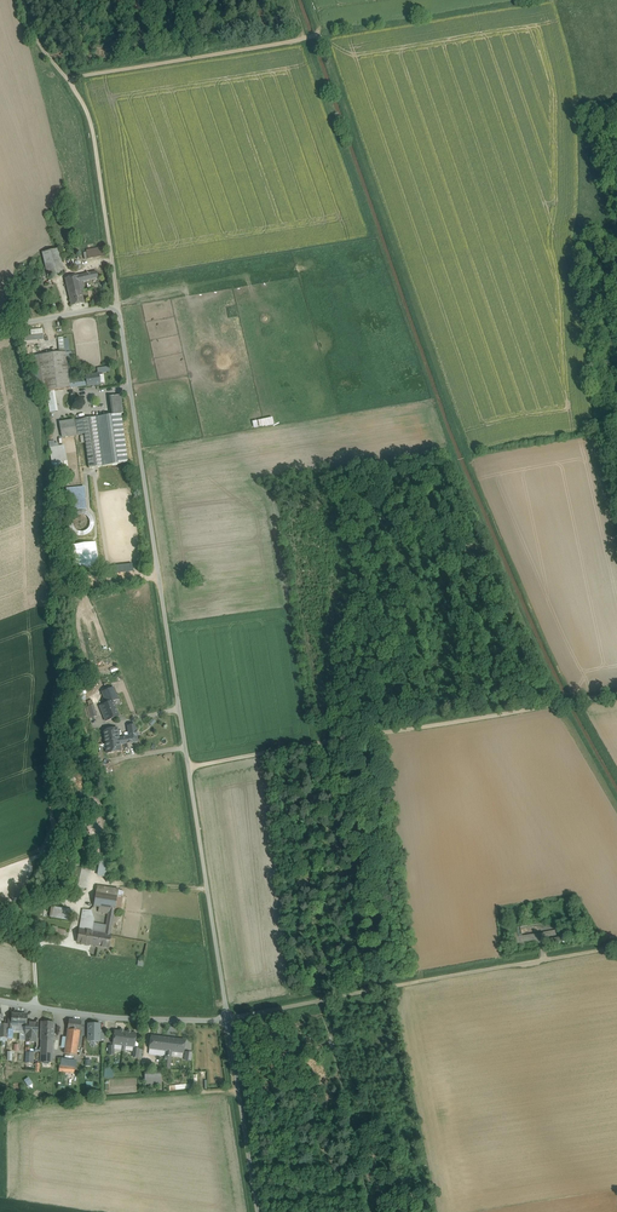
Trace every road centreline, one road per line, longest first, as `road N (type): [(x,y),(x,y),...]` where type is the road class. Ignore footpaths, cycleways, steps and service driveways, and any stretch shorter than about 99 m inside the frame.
road 1 (track): [(118,305),(259,1211)]
road 2 (track): [(187,768),(616,693)]
road 3 (track): [(225,1021),(616,950)]
road 4 (track): [(118,305),(90,122),(35,40),(24,0)]
road 5 (track): [(67,80),(301,39)]
road 6 (residential): [(0,1000),(225,1021)]
road 7 (track): [(0,329),(118,305)]

